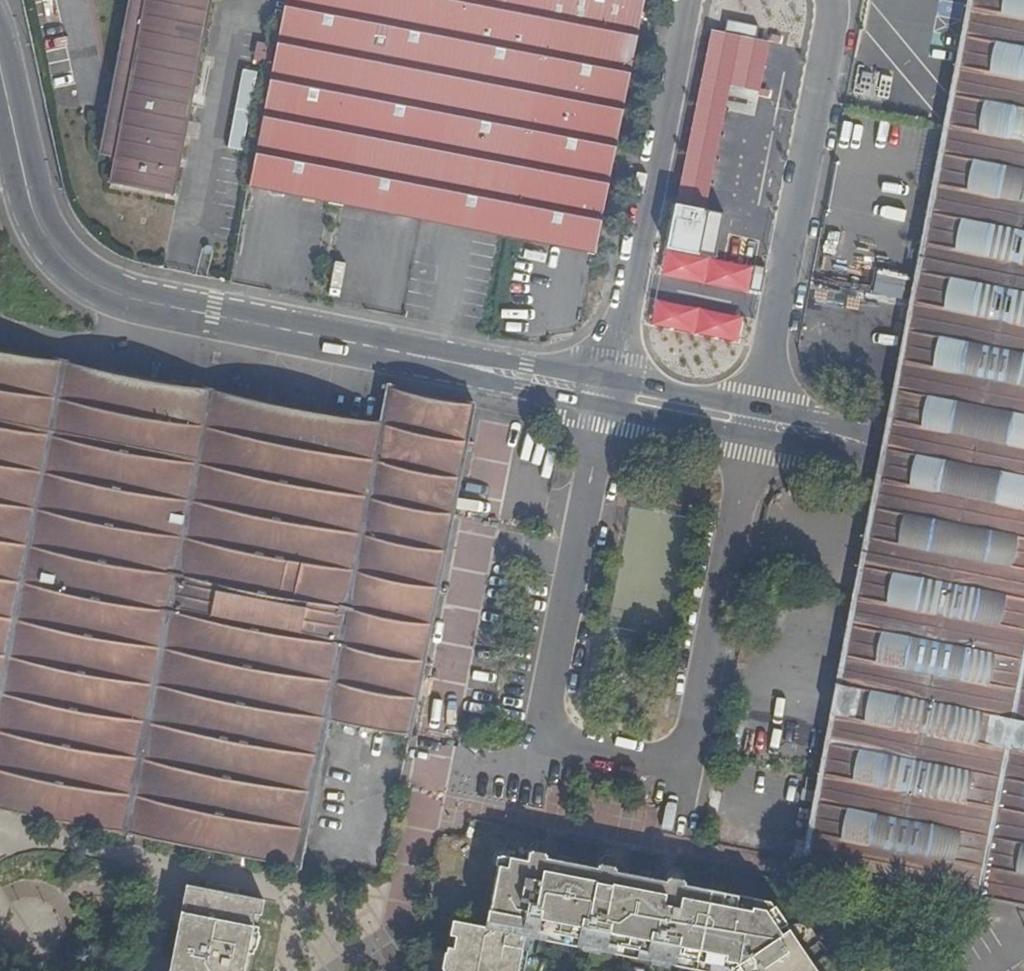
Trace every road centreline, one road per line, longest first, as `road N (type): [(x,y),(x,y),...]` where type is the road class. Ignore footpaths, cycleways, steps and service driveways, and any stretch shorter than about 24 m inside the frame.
road 1 (unclassified): [(604,395),(543,729),(696,765),(759,425)]
road 2 (tertiary): [(0,59),(42,219),(74,273),(128,304),(604,395)]
road 3 (unclassified): [(759,425),(843,0)]
road 4 (unclassified): [(687,0),(604,395)]
road 5 (tertiary): [(759,425),(1023,476)]
road 6 (tertiary): [(604,395),(759,425)]

